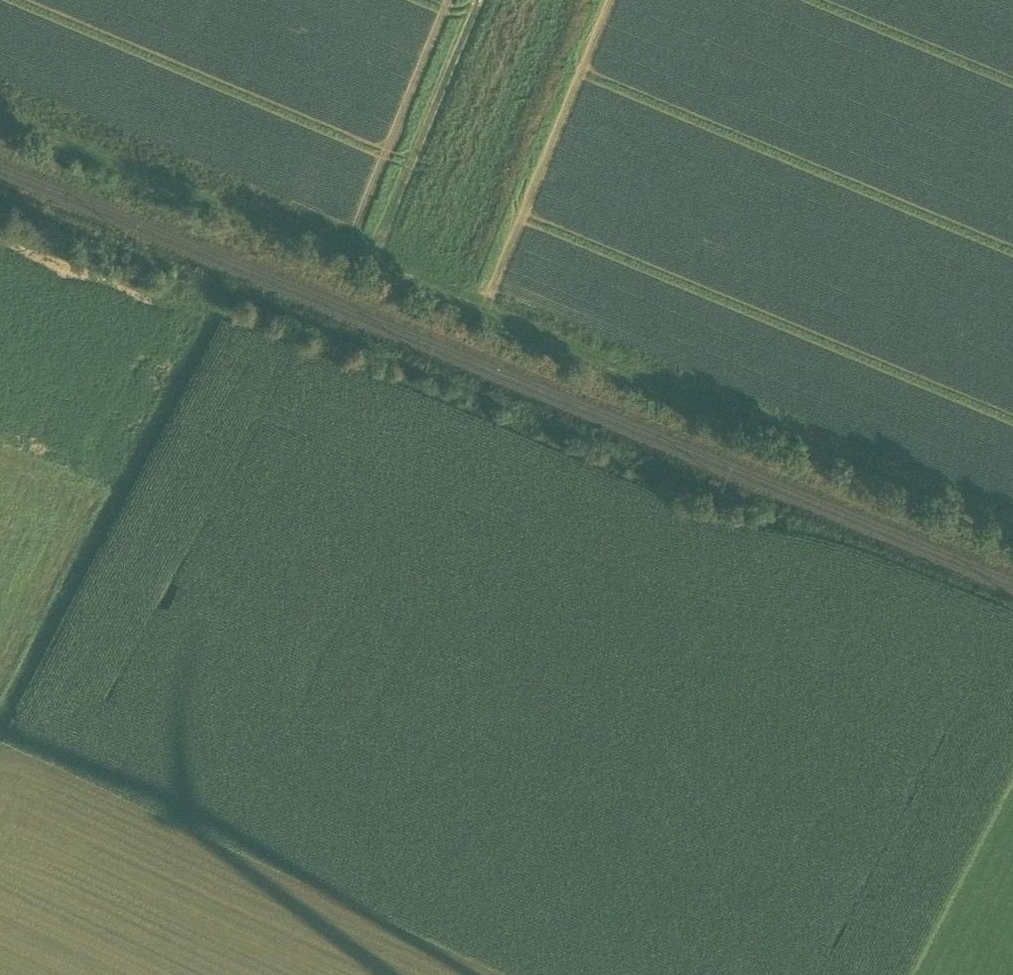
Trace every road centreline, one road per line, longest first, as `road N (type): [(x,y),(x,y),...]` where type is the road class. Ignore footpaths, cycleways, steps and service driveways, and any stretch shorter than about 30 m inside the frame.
road 1 (track): [(1012,538),(366,272)]
road 2 (track): [(475,0),(366,272),(0,122)]

